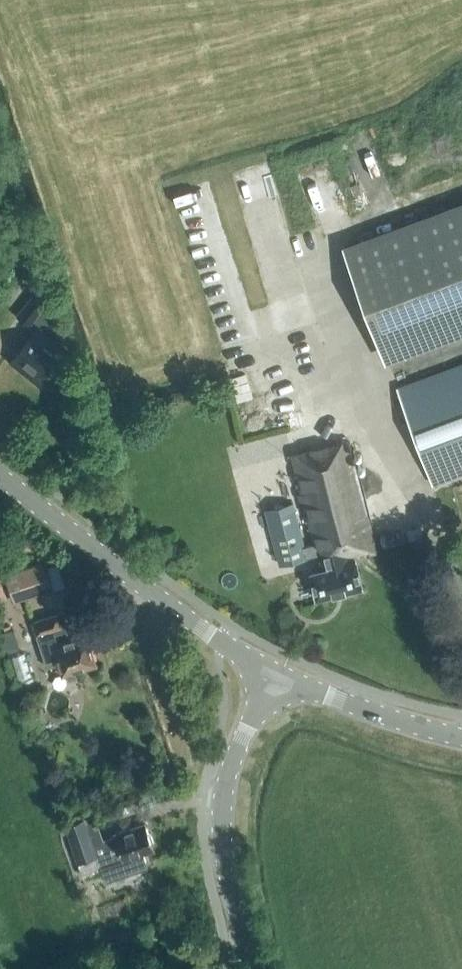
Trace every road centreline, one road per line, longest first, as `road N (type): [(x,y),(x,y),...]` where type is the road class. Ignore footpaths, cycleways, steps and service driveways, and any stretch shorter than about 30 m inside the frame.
road 1 (tertiary): [(278,674),(222,642),(0,475)]
road 2 (tertiary): [(255,968),(228,880),(224,800),(242,741),(278,674)]
road 3 (tertiary): [(461,736),(372,713),(278,674)]

